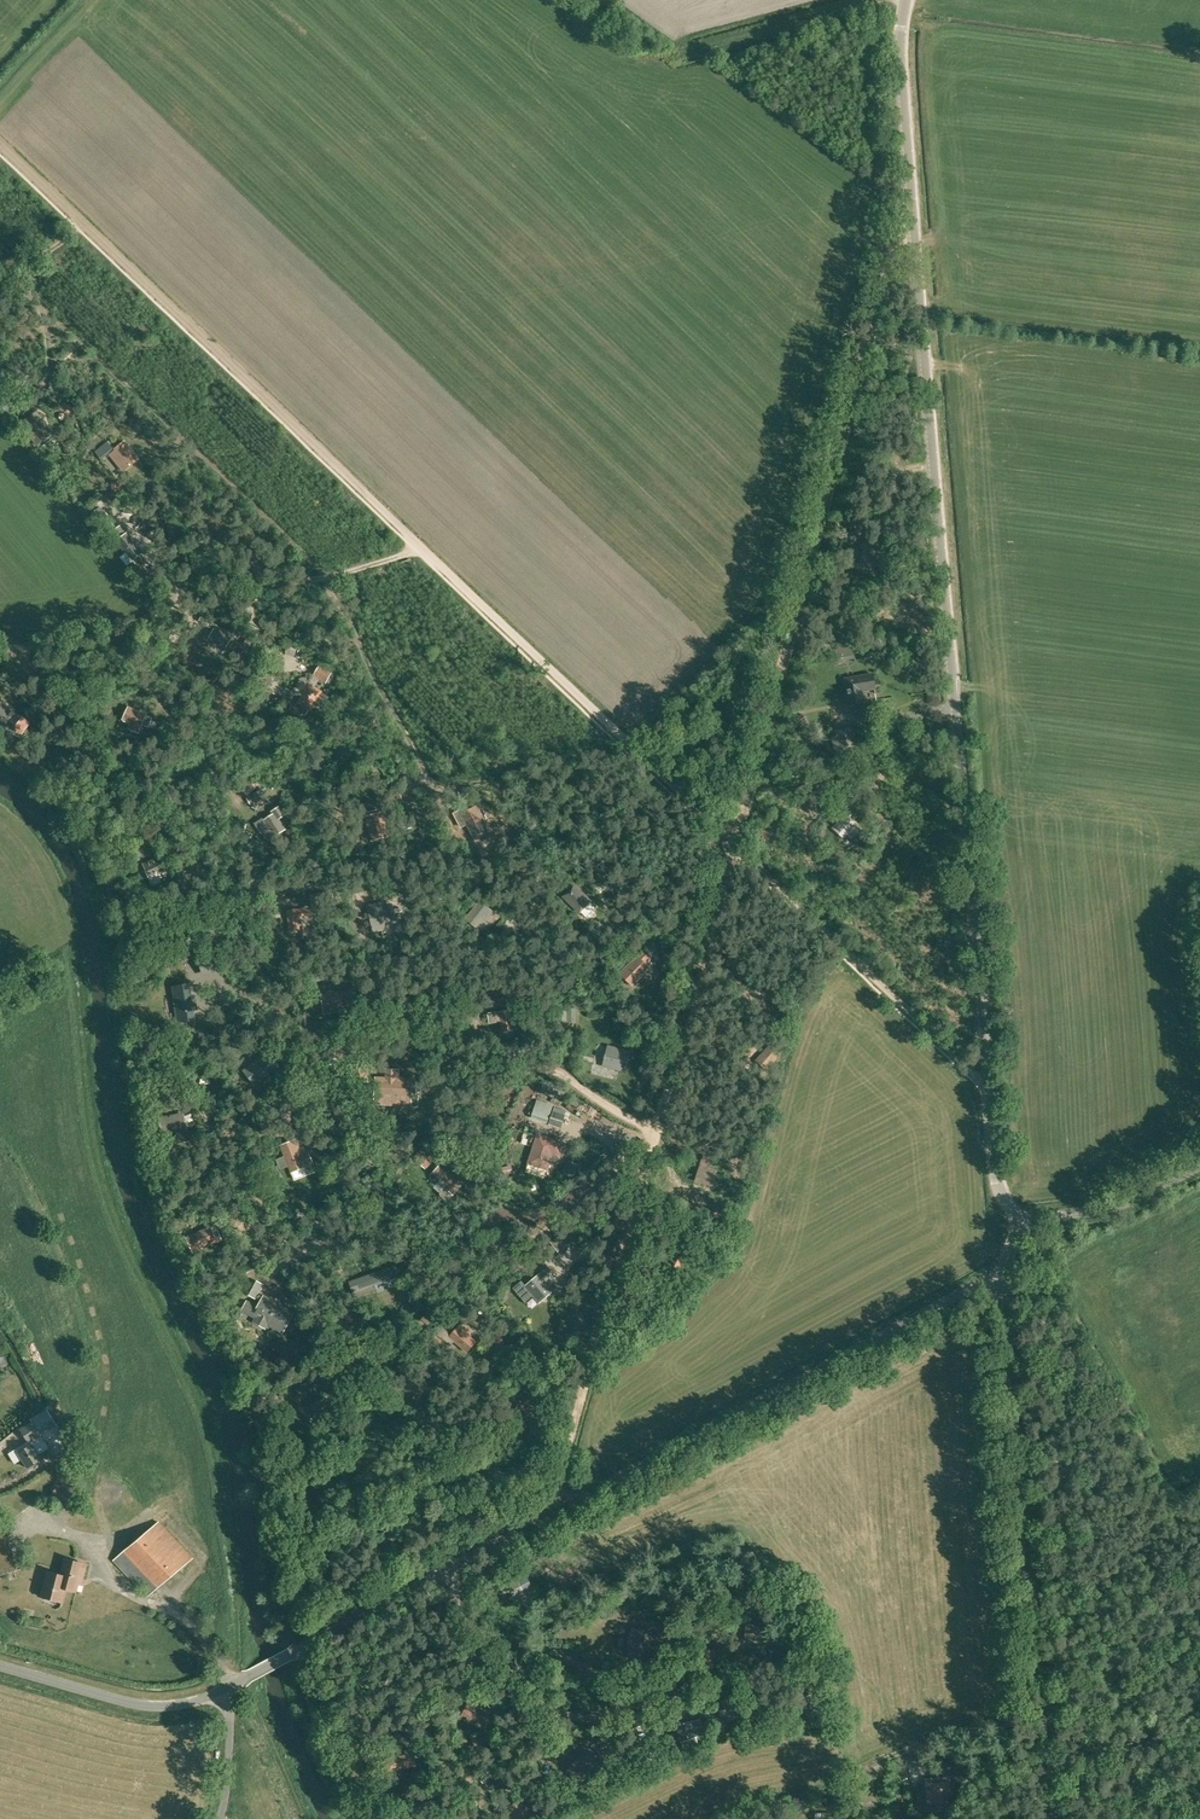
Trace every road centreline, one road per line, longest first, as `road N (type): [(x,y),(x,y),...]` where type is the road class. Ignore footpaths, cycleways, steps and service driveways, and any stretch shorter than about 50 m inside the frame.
road 1 (track): [(0,144),(973,1068),(987,1072)]
road 2 (unclassified): [(1019,1216),(1000,1194),(988,1087),(901,46),(906,0)]
road 3 (unclassified): [(229,1689),(1005,1269)]
road 4 (track): [(348,570),(421,749),(424,772),(413,790),(431,841),(261,858),(184,880),(34,644)]
road 5 (track): [(913,188),(882,276),(735,847)]
road 6 (track): [(735,847),(560,1463),(571,1502)]
road 7 (track): [(184,880),(173,895),(176,920),(192,942),(225,951),(273,1025),(416,1045),(495,1074),(561,1079),(658,1119)]
road 8 (unclassified): [(1049,1818),(1005,1269)]
road 9 (track): [(419,547),(348,570),(199,592),(130,620),(0,650)]
road 10 (track): [(654,1134),(529,1250),(401,1236),(284,1276)]
road 11 (track): [(424,1583),(490,1658),(553,1702),(588,1712),(682,1709),(757,1675)]
road 12 (track): [(117,624),(261,858)]
road 13 (track): [(308,1646),(402,1739),(481,1764),(489,1773),(474,1818)]
road 14 (track): [(199,592),(32,393)]
road 15 (unclassified): [(229,1689),(155,1707),(0,1666)]
road 16 (unclassified): [(1019,1216),(1096,1214),(1141,1202),(1199,1171)]
road 17 (residential): [(220,1818),(230,1756),(229,1689)]

